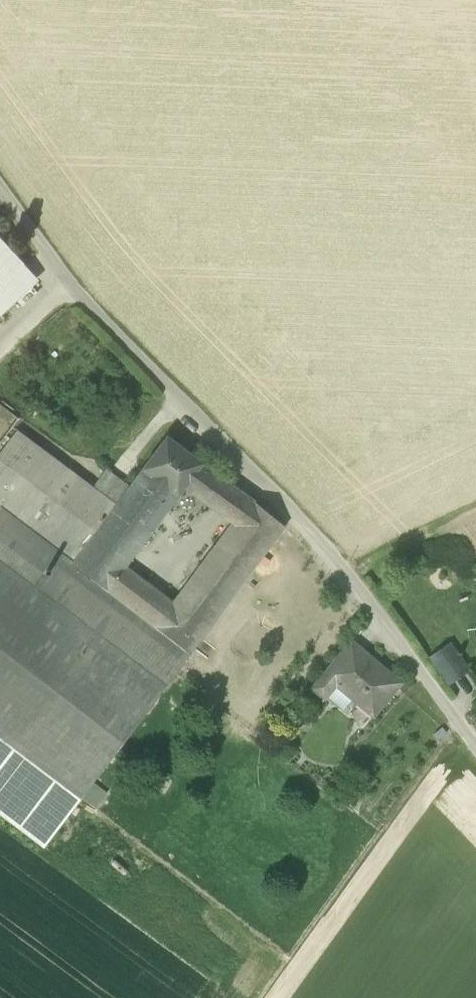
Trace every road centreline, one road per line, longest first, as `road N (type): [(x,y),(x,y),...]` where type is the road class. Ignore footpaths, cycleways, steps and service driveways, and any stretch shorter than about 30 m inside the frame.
road 1 (unclassified): [(475,747),(341,569),(82,300),(0,189)]

